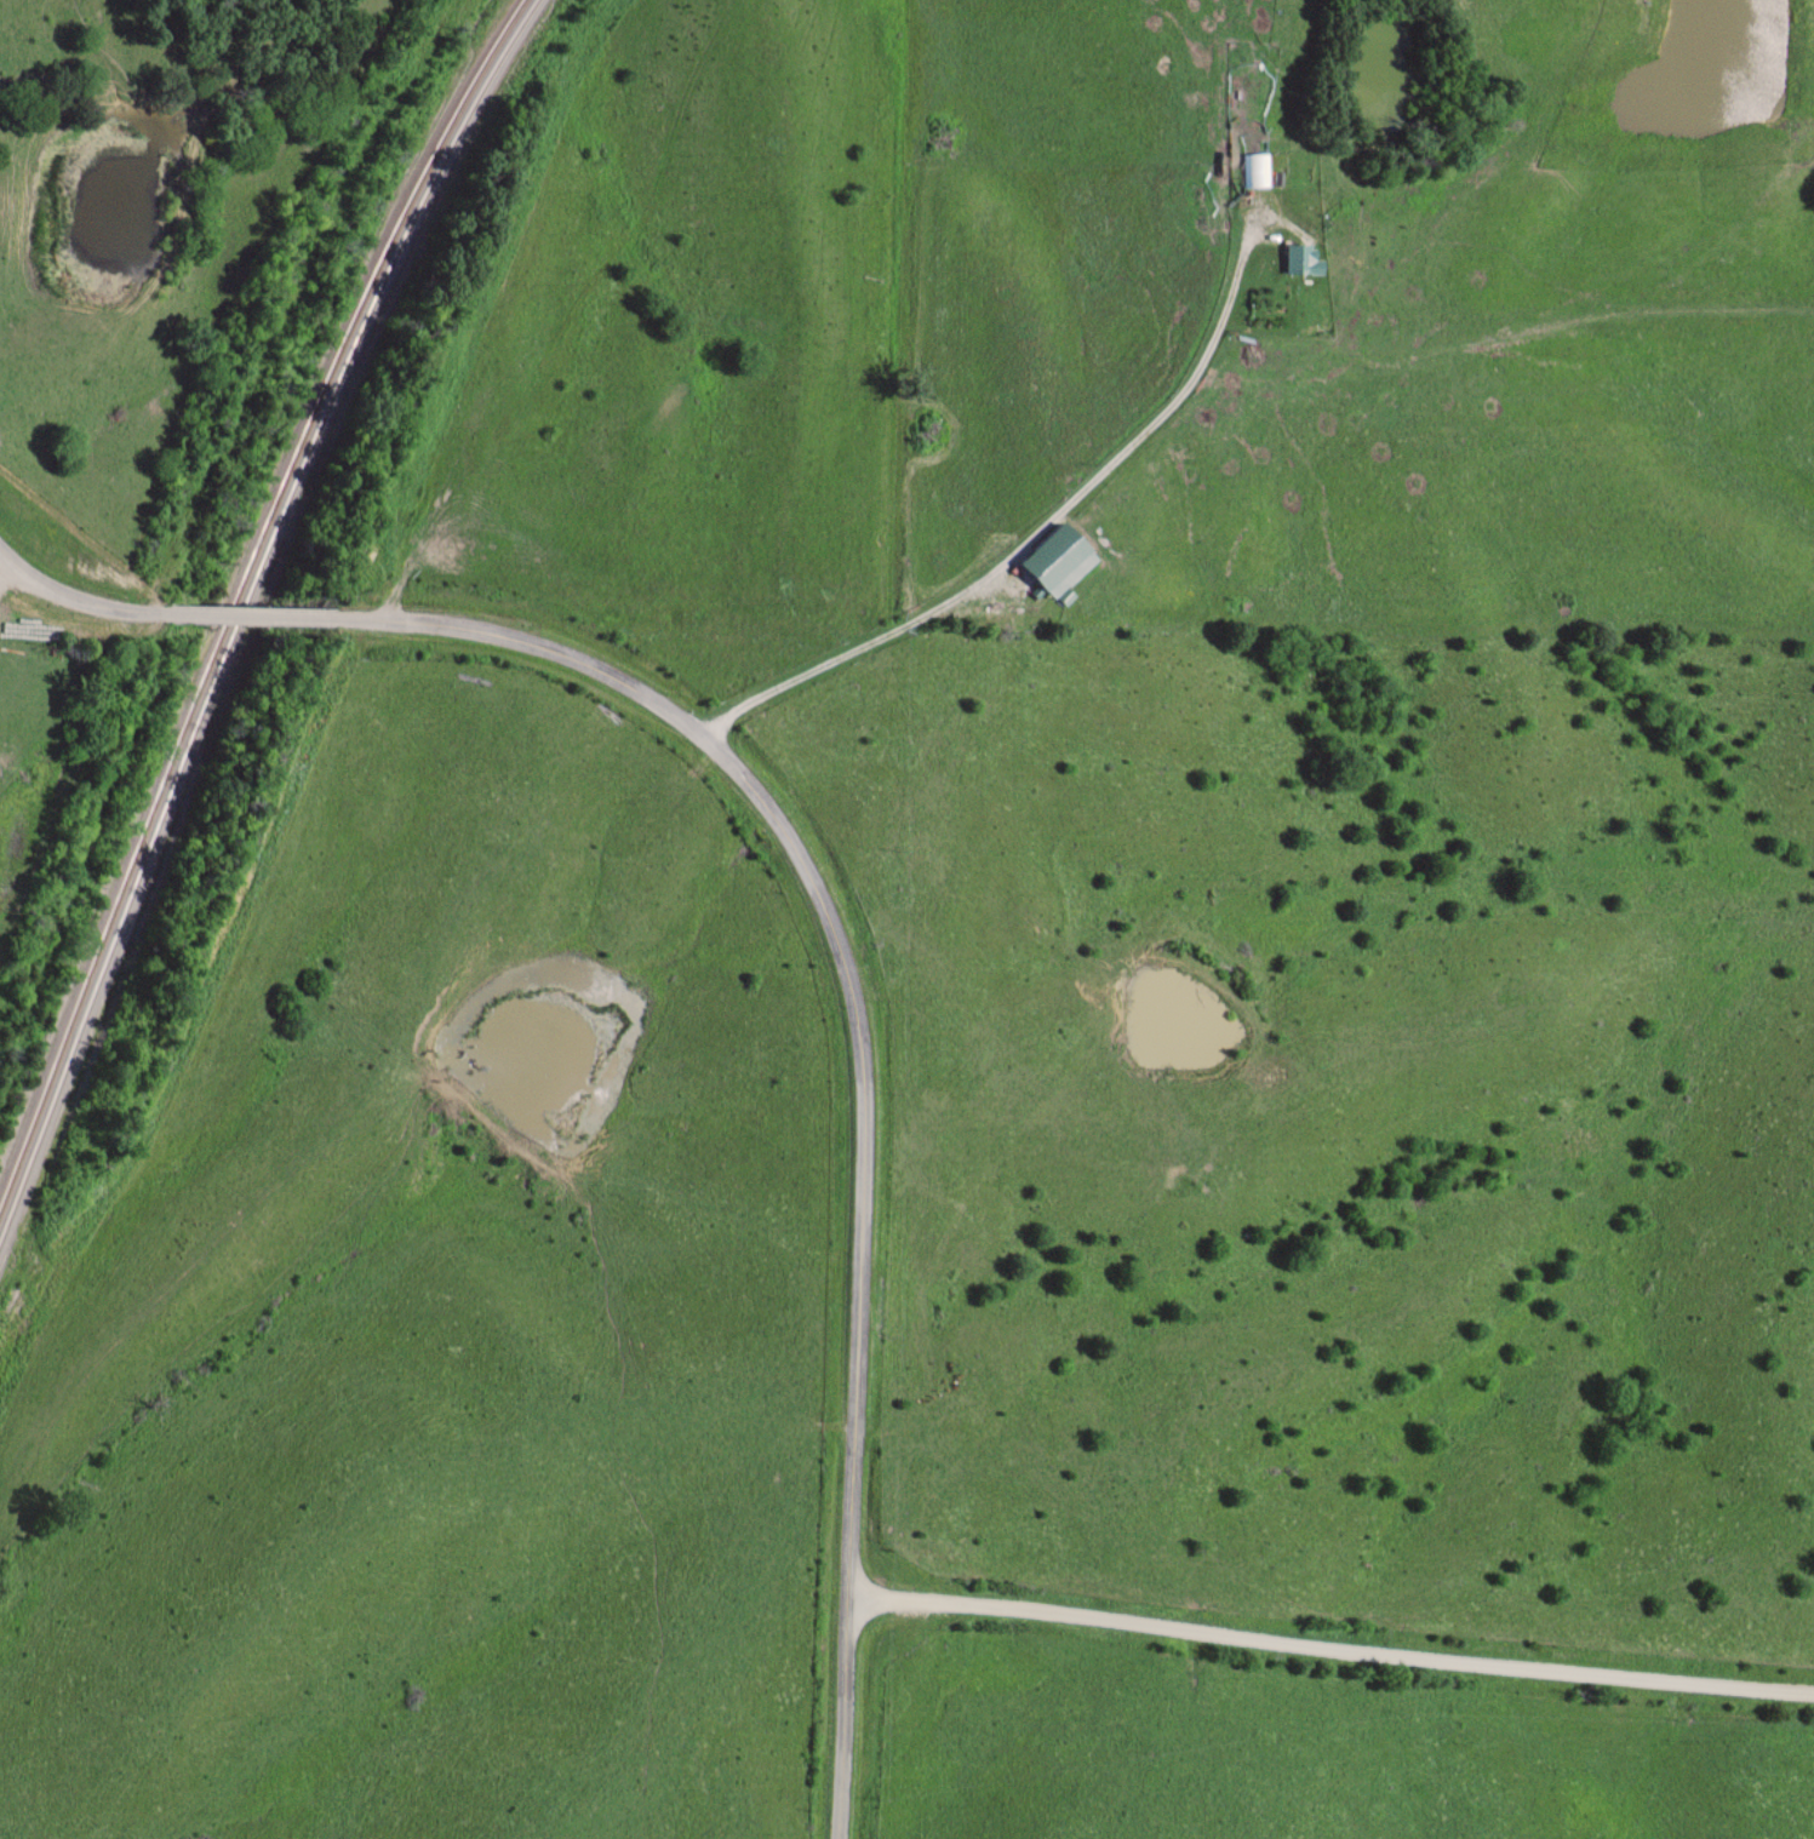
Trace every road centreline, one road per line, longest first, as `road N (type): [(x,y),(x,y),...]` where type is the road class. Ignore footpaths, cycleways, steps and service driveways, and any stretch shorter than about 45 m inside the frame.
road 1 (tertiary): [(838,1838),(860,1081),(856,1007),(824,901),(753,786),(650,697),(515,640),(334,618)]
road 2 (tertiary): [(1813,1697),(1443,1665),(982,1605),(846,1602)]
road 3 (tertiary): [(164,617),(84,606),(0,553)]
road 4 (tertiary): [(334,618),(164,617)]

